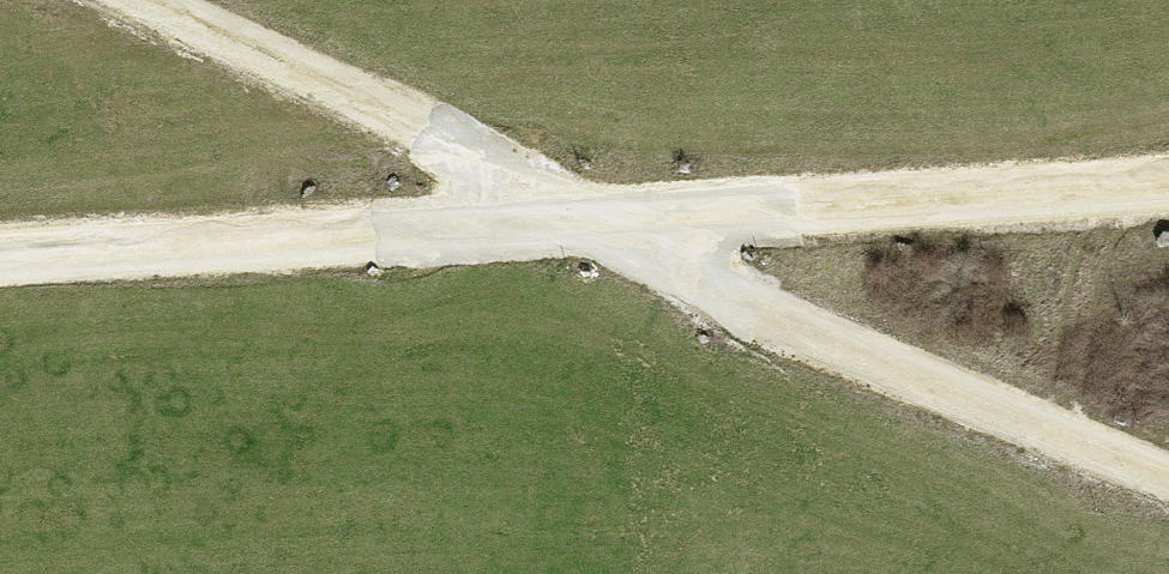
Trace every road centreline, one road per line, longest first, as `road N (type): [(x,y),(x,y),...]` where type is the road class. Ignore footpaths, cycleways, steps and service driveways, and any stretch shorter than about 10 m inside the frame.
road 1 (track): [(0,257),(1168,185)]
road 2 (track): [(142,0),(582,225),(1168,474)]

